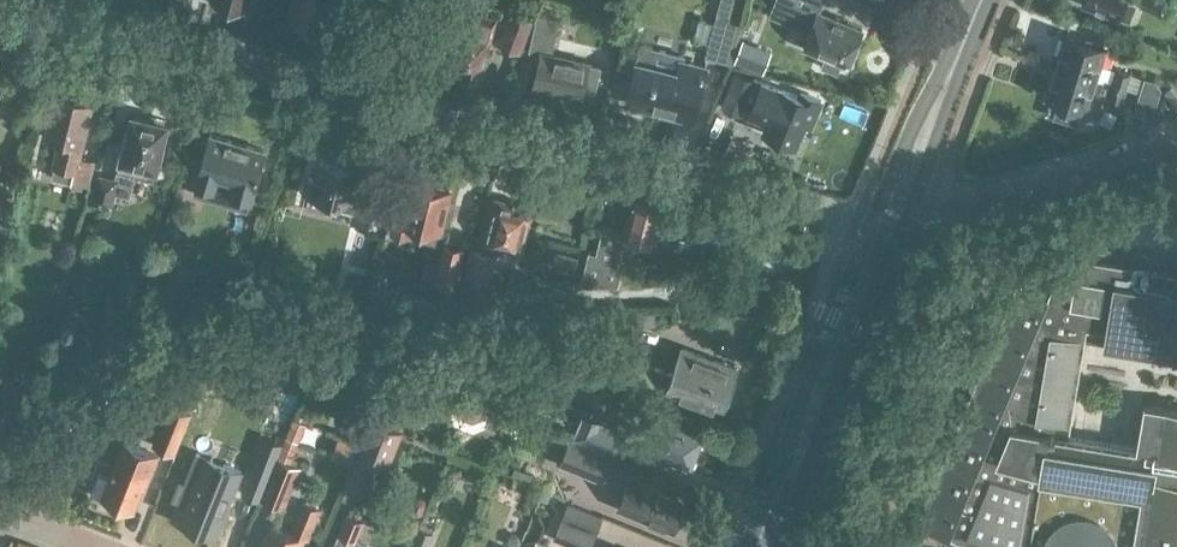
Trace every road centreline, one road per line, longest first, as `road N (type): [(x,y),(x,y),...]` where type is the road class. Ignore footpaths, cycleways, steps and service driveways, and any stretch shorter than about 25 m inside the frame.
road 1 (residential): [(887,221),(356,85)]
road 2 (residential): [(356,85),(1,0)]
road 3 (secondary): [(753,534),(887,221)]
road 4 (residential): [(887,221),(1176,136)]
road 5 (secondary): [(887,221),(978,0)]

